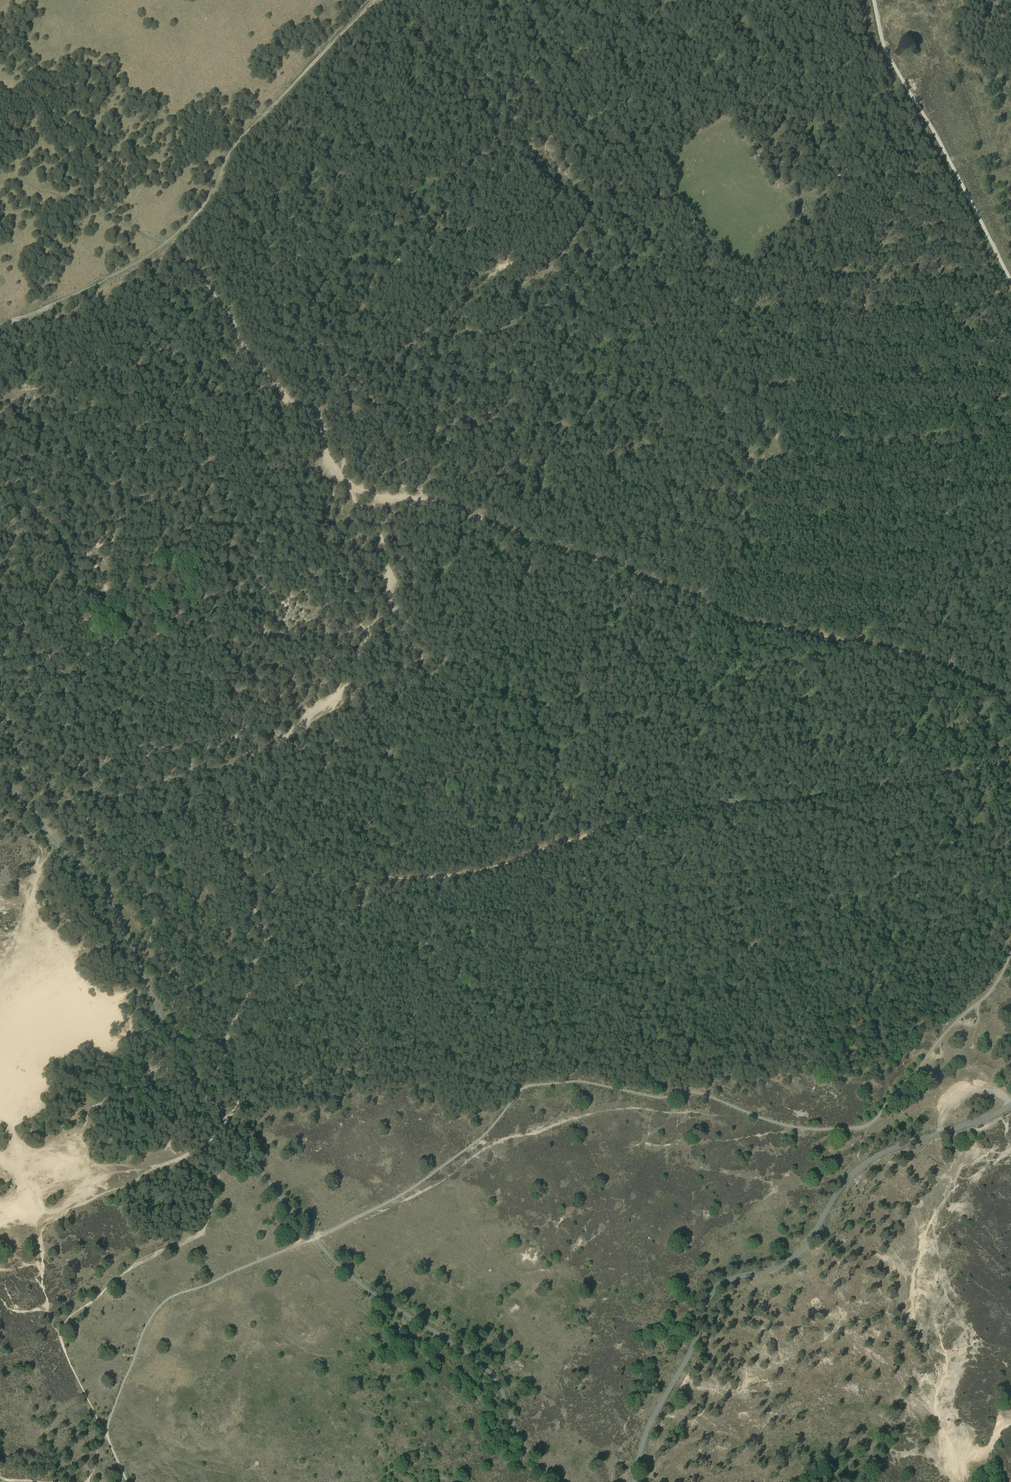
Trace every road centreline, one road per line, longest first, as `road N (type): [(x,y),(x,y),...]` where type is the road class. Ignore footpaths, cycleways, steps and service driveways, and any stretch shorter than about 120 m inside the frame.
road 1 (track): [(999,772),(960,769),(780,802),(651,815),(496,866),(423,879),(344,875),(265,941),(218,1070)]
road 2 (track): [(1010,696),(909,653),(736,617),(448,507),(373,495)]
road 3 (unclassified): [(634,1481),(648,1425),(716,1287),(791,1259),(869,1161),(1010,1106)]
road 4 (track): [(373,495),(337,477),(315,414),(287,401),(209,287),(167,242)]
road 5 (track): [(167,242),(201,211),(240,142),(375,0)]
road 6 (track): [(1010,280),(887,53),(873,0)]
road 7 (track): [(206,1145),(221,1185),(199,1233),(125,1273),(58,1332)]
road 8 (track): [(0,328),(59,306),(167,242)]

